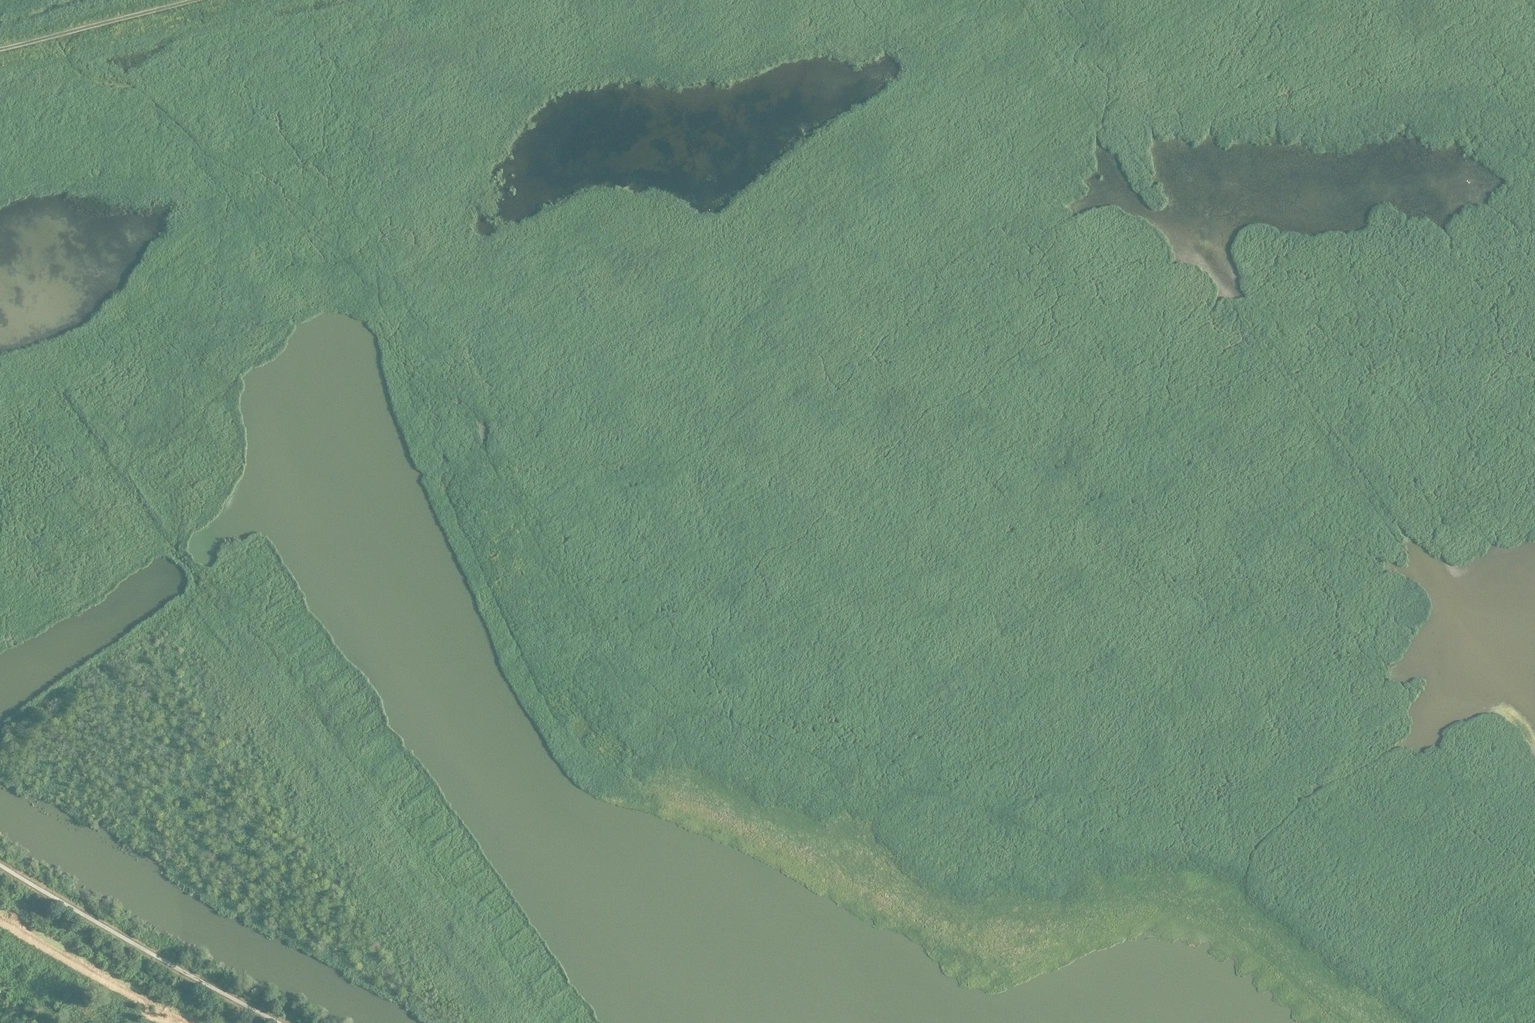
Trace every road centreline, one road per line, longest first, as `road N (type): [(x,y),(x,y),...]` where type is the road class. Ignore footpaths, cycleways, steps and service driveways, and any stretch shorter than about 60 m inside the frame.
road 1 (track): [(0,50),(52,36),(143,91),(368,277),(433,361),(486,406)]
road 2 (track): [(52,36),(184,0)]

